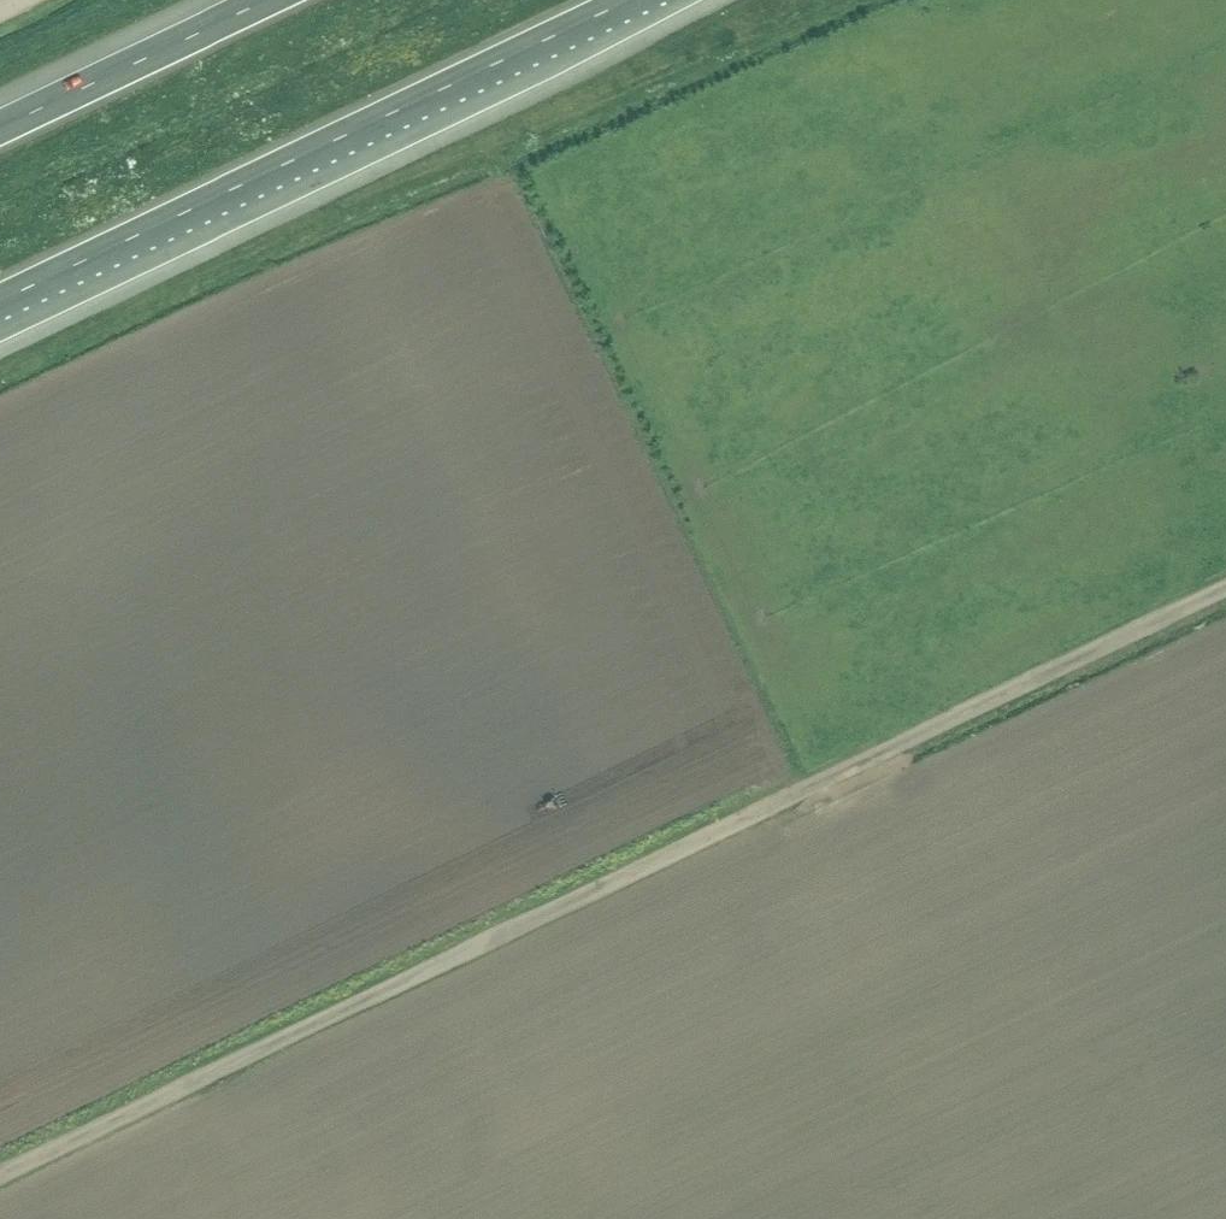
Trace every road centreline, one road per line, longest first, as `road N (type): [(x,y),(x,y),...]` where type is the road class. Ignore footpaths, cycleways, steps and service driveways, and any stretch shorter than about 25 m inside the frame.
road 1 (track): [(1225,594),(0,1187)]
road 2 (motorway): [(0,302),(631,0)]
road 3 (motorway): [(259,0),(0,124)]

